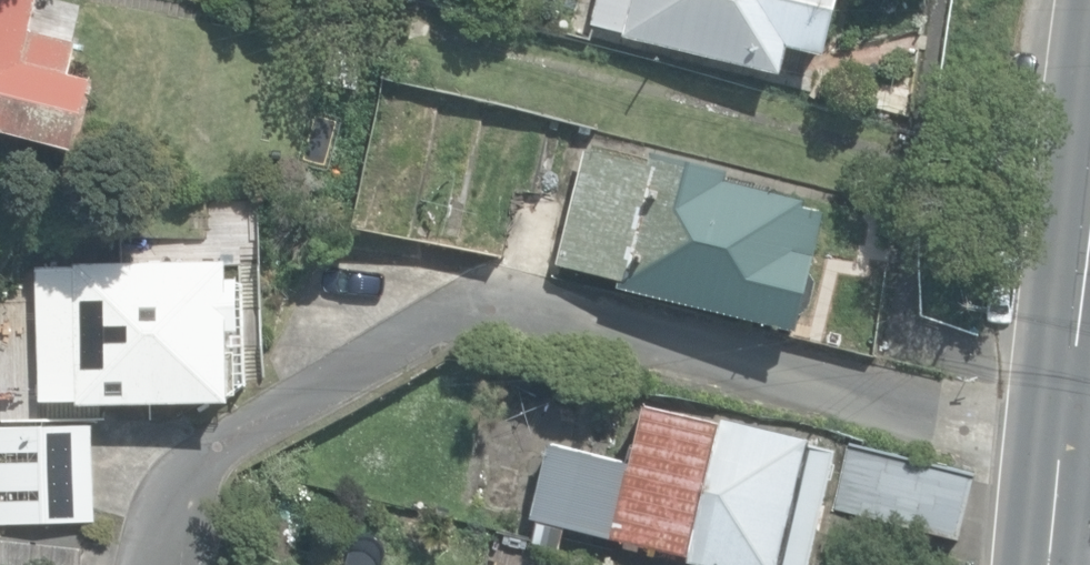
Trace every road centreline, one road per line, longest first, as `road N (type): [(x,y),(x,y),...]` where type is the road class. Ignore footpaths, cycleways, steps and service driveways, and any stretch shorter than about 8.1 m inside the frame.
road 1 (residential): [(151,564),(173,507),(219,447),(411,330),(493,301),(689,342),(881,400),(982,412),(1065,408)]
road 2 (tertiary): [(1089,180),(1065,408)]
road 3 (tertiary): [(1065,408),(1050,564)]

